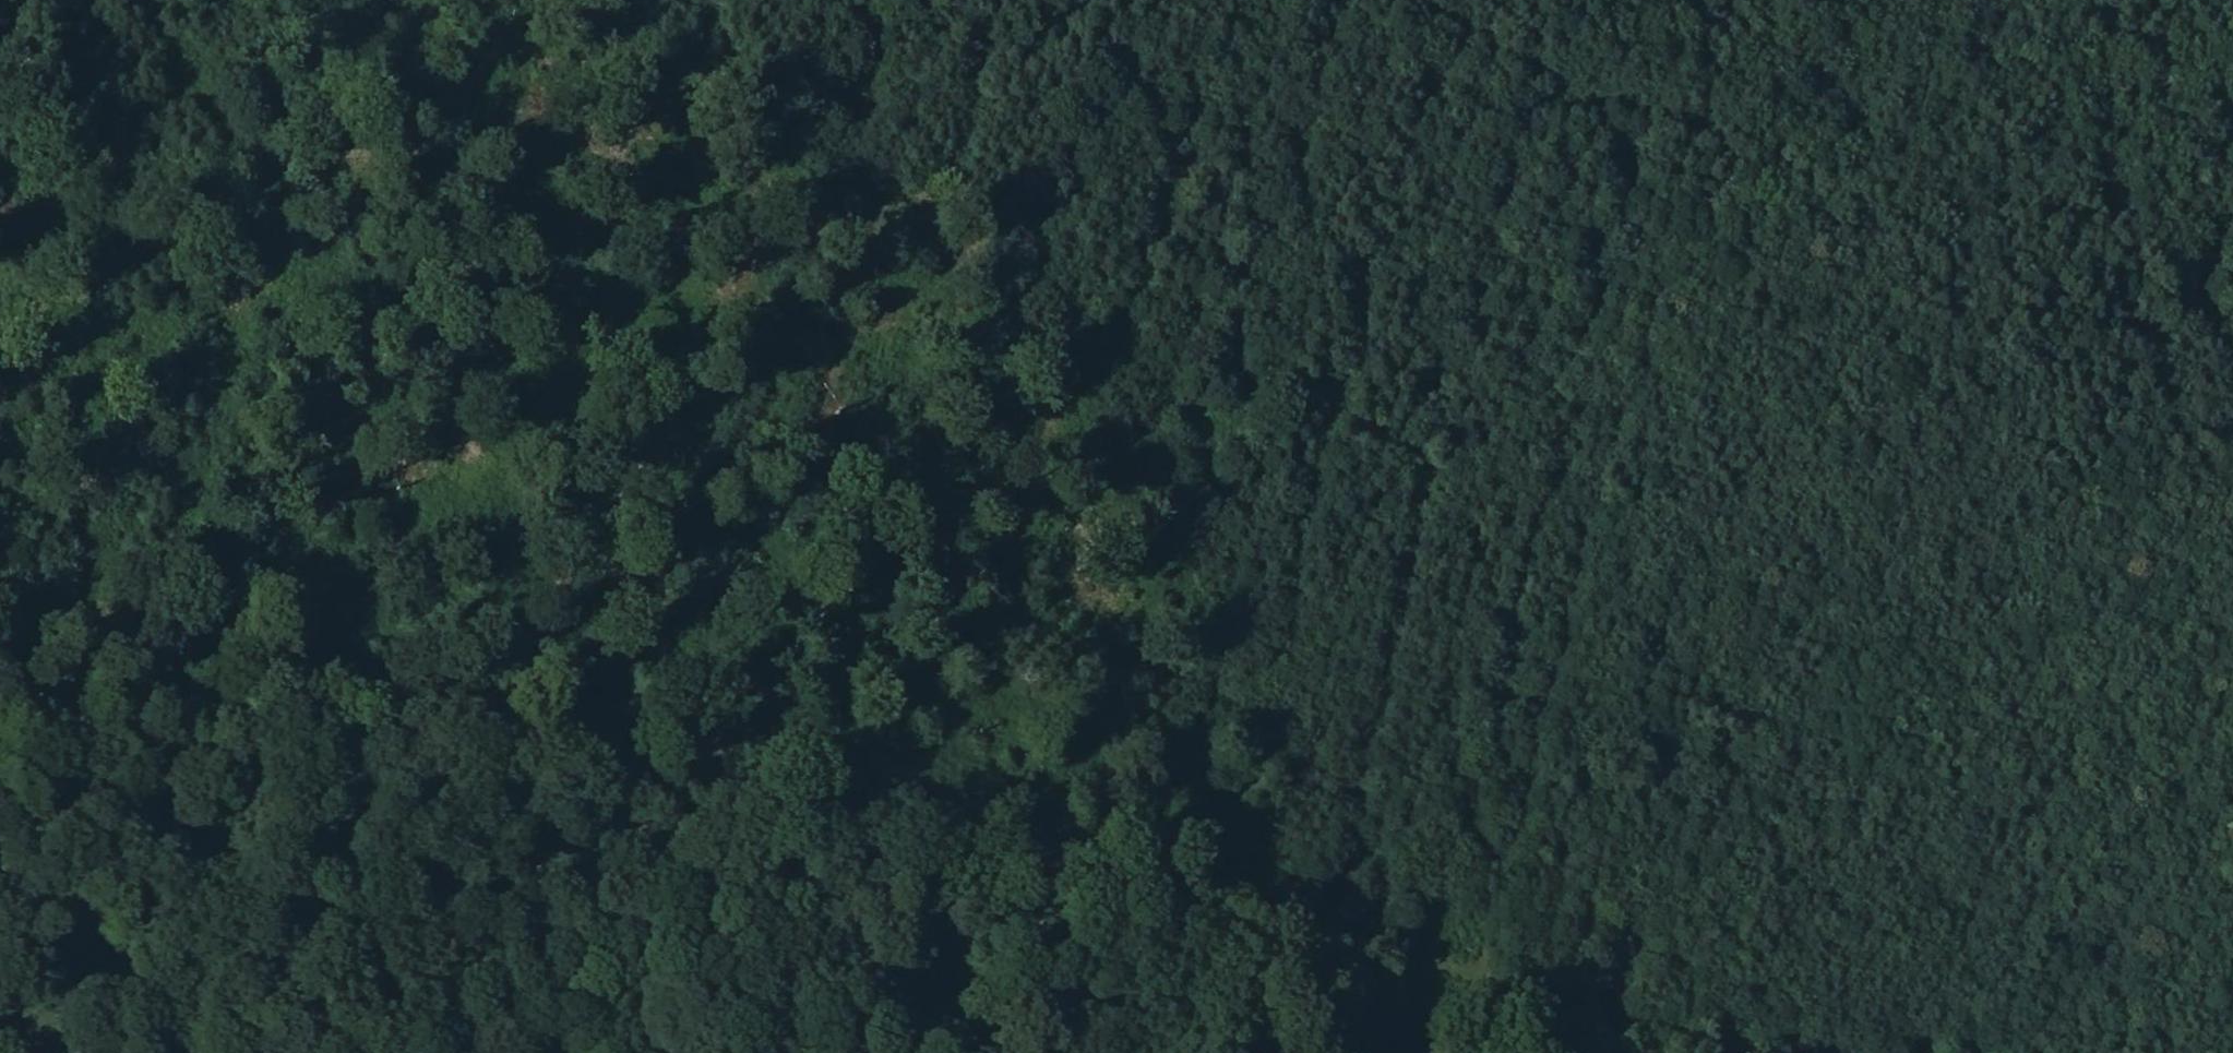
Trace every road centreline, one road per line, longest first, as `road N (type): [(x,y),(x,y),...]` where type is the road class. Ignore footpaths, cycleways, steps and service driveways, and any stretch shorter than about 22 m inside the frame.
road 1 (track): [(0,581),(1149,887),(1469,961),(1740,1052)]

